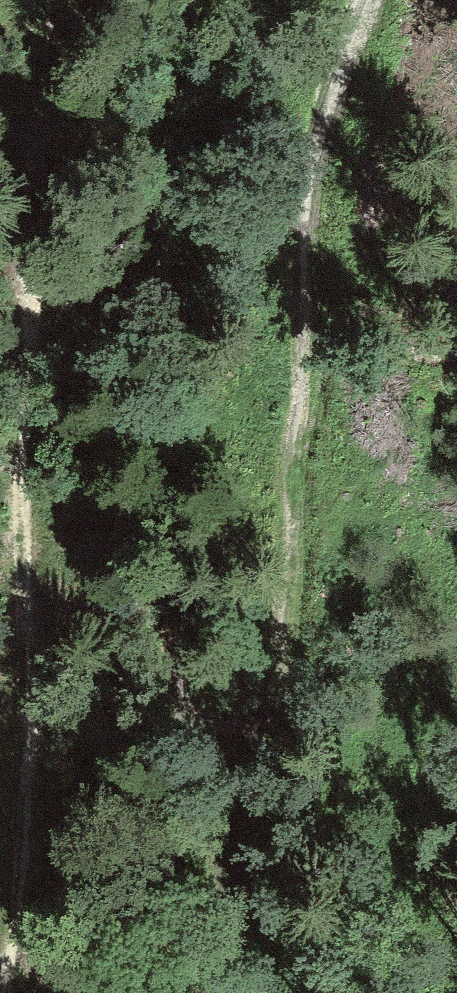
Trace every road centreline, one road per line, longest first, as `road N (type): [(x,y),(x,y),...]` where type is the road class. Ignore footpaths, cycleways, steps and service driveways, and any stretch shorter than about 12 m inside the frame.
road 1 (track): [(378,0),(324,190),(296,690),(278,723),(248,750)]
road 2 (track): [(248,750),(202,735),(188,705),(154,501),(105,366),(34,247)]
road 3 (track): [(248,750),(240,908),(253,992)]

